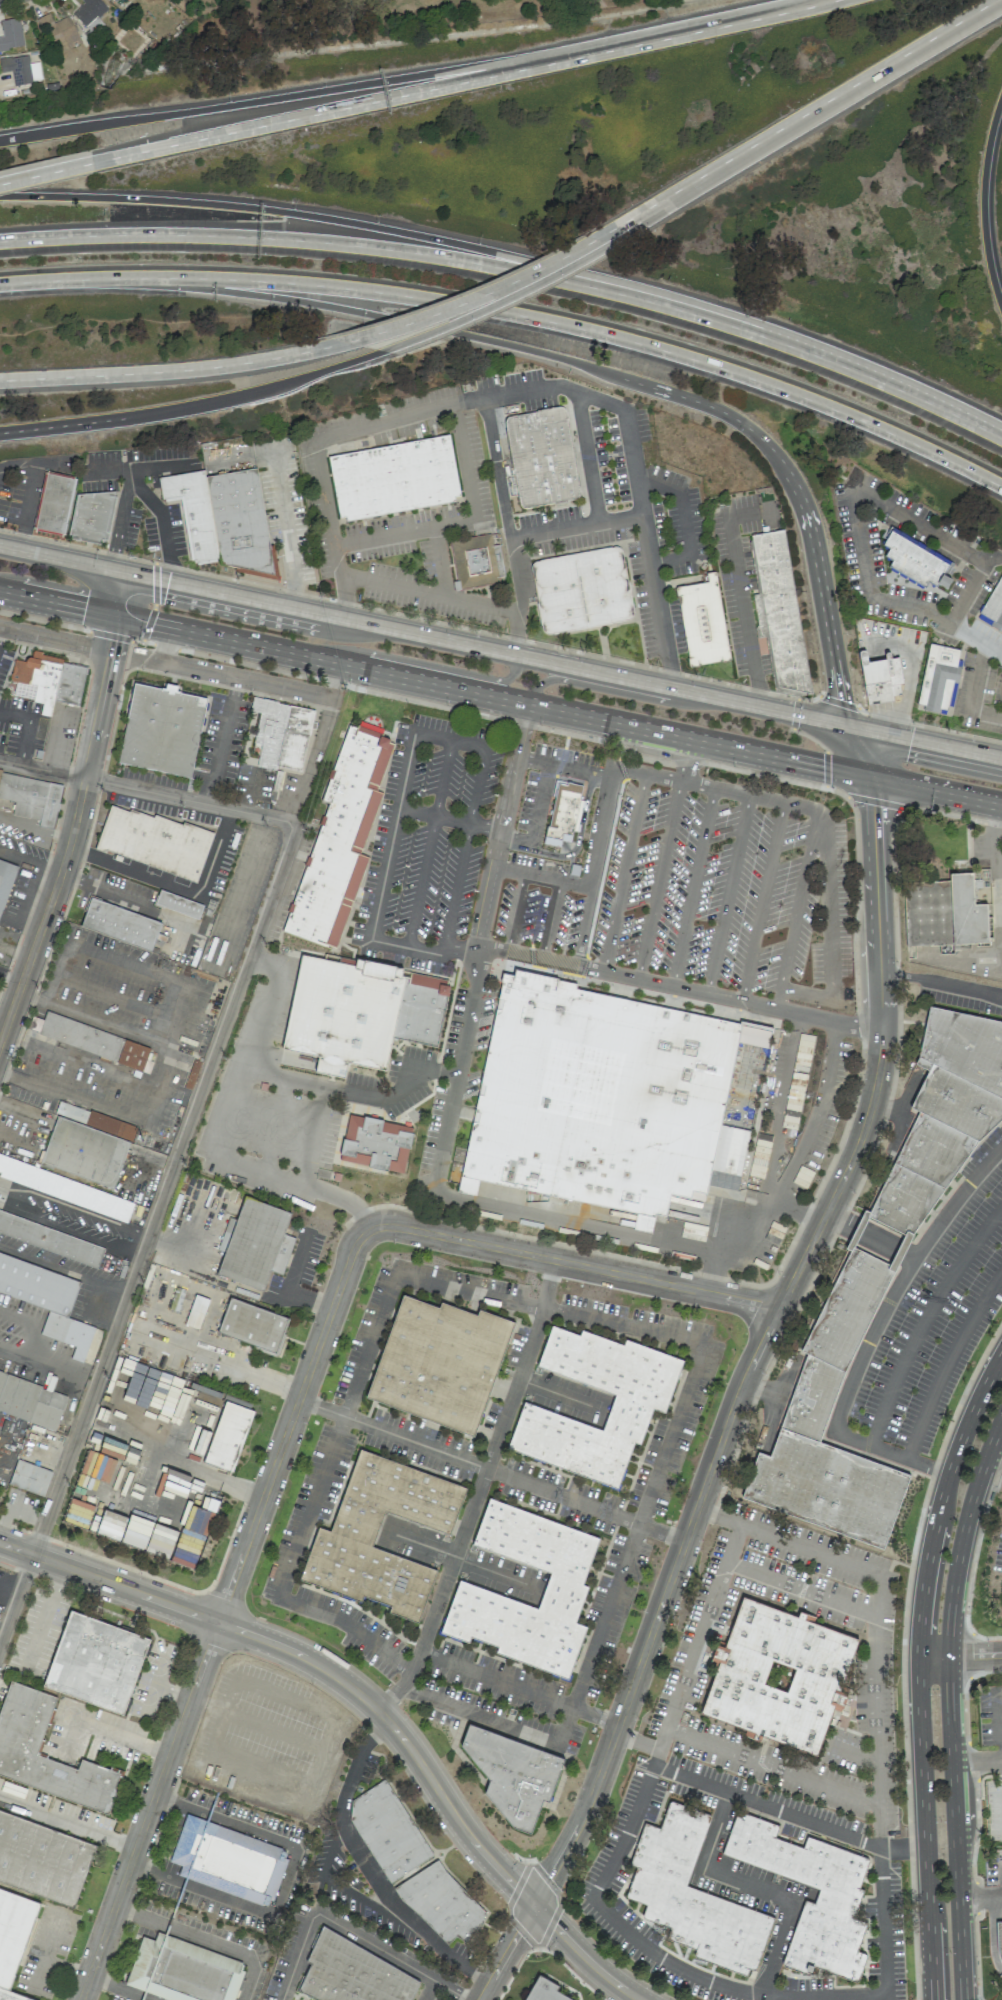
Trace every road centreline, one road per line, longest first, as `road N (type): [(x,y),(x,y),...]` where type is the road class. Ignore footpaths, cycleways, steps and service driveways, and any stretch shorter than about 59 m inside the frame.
road 1 (tertiary): [(869,776),(885,1053),(875,1107),(741,1398),(589,1815),(538,1906)]
road 2 (motorway): [(52,278),(334,309),(608,371),(730,414),(784,464),(808,514),(845,726)]
road 3 (motorway): [(52,278),(297,282),(513,312),(684,355),(824,404),(1001,488)]
road 4 (primary): [(0,592),(869,776)]
road 5 (motorway): [(860,373),(685,299),(463,244),(175,201),(0,196)]
road 6 (motorway): [(860,373),(576,285),(430,258),(197,237),(0,244)]
road 7 (primary): [(845,726),(0,546)]
road 8 (residential): [(85,1999),(368,1221)]
road 9 (motorway): [(678,31),(0,140)]
road 10 (tertiary): [(538,1906),(478,1844),(392,1721),(327,1668),(0,1542)]
road 11 (secondary): [(1001,1362),(949,1474),(924,1600),(918,1659),(933,1999)]
road 12 (secondary): [(963,1999),(948,1629),(963,1540),(1001,1423)]
road 13 (motorway): [(678,31),(114,158)]
road 14 (residential): [(368,1221),(783,1309)]
road 15 (motorway): [(0,433),(220,401),(360,359)]
road 16 (motorway): [(702,180),(1001,0)]
road 17 (motorway): [(0,383),(212,369),(334,347)]
road 18 (residential): [(55,887),(123,572)]
road 19 (motorway): [(334,347),(501,291),(619,225)]
road 20 (motorway): [(360,359),(513,296),(627,233)]
road 21 (primary): [(338,664),(381,655),(499,680),(514,673),(516,655)]
road 22 (motorway): [(1001,302),(985,205),(1001,106)]
road 23 (residential): [(0,1040),(55,887)]
road 24 (primary): [(668,687),(624,692),(552,679),(534,688),(527,705)]
road 25 (motorway): [(1001,437),(860,373)]
road 26 (motorway): [(825,0),(678,31)]
road 27 (tertiary): [(643,1999),(538,1906)]
road 28 (primary): [(869,776),(1001,805)]

